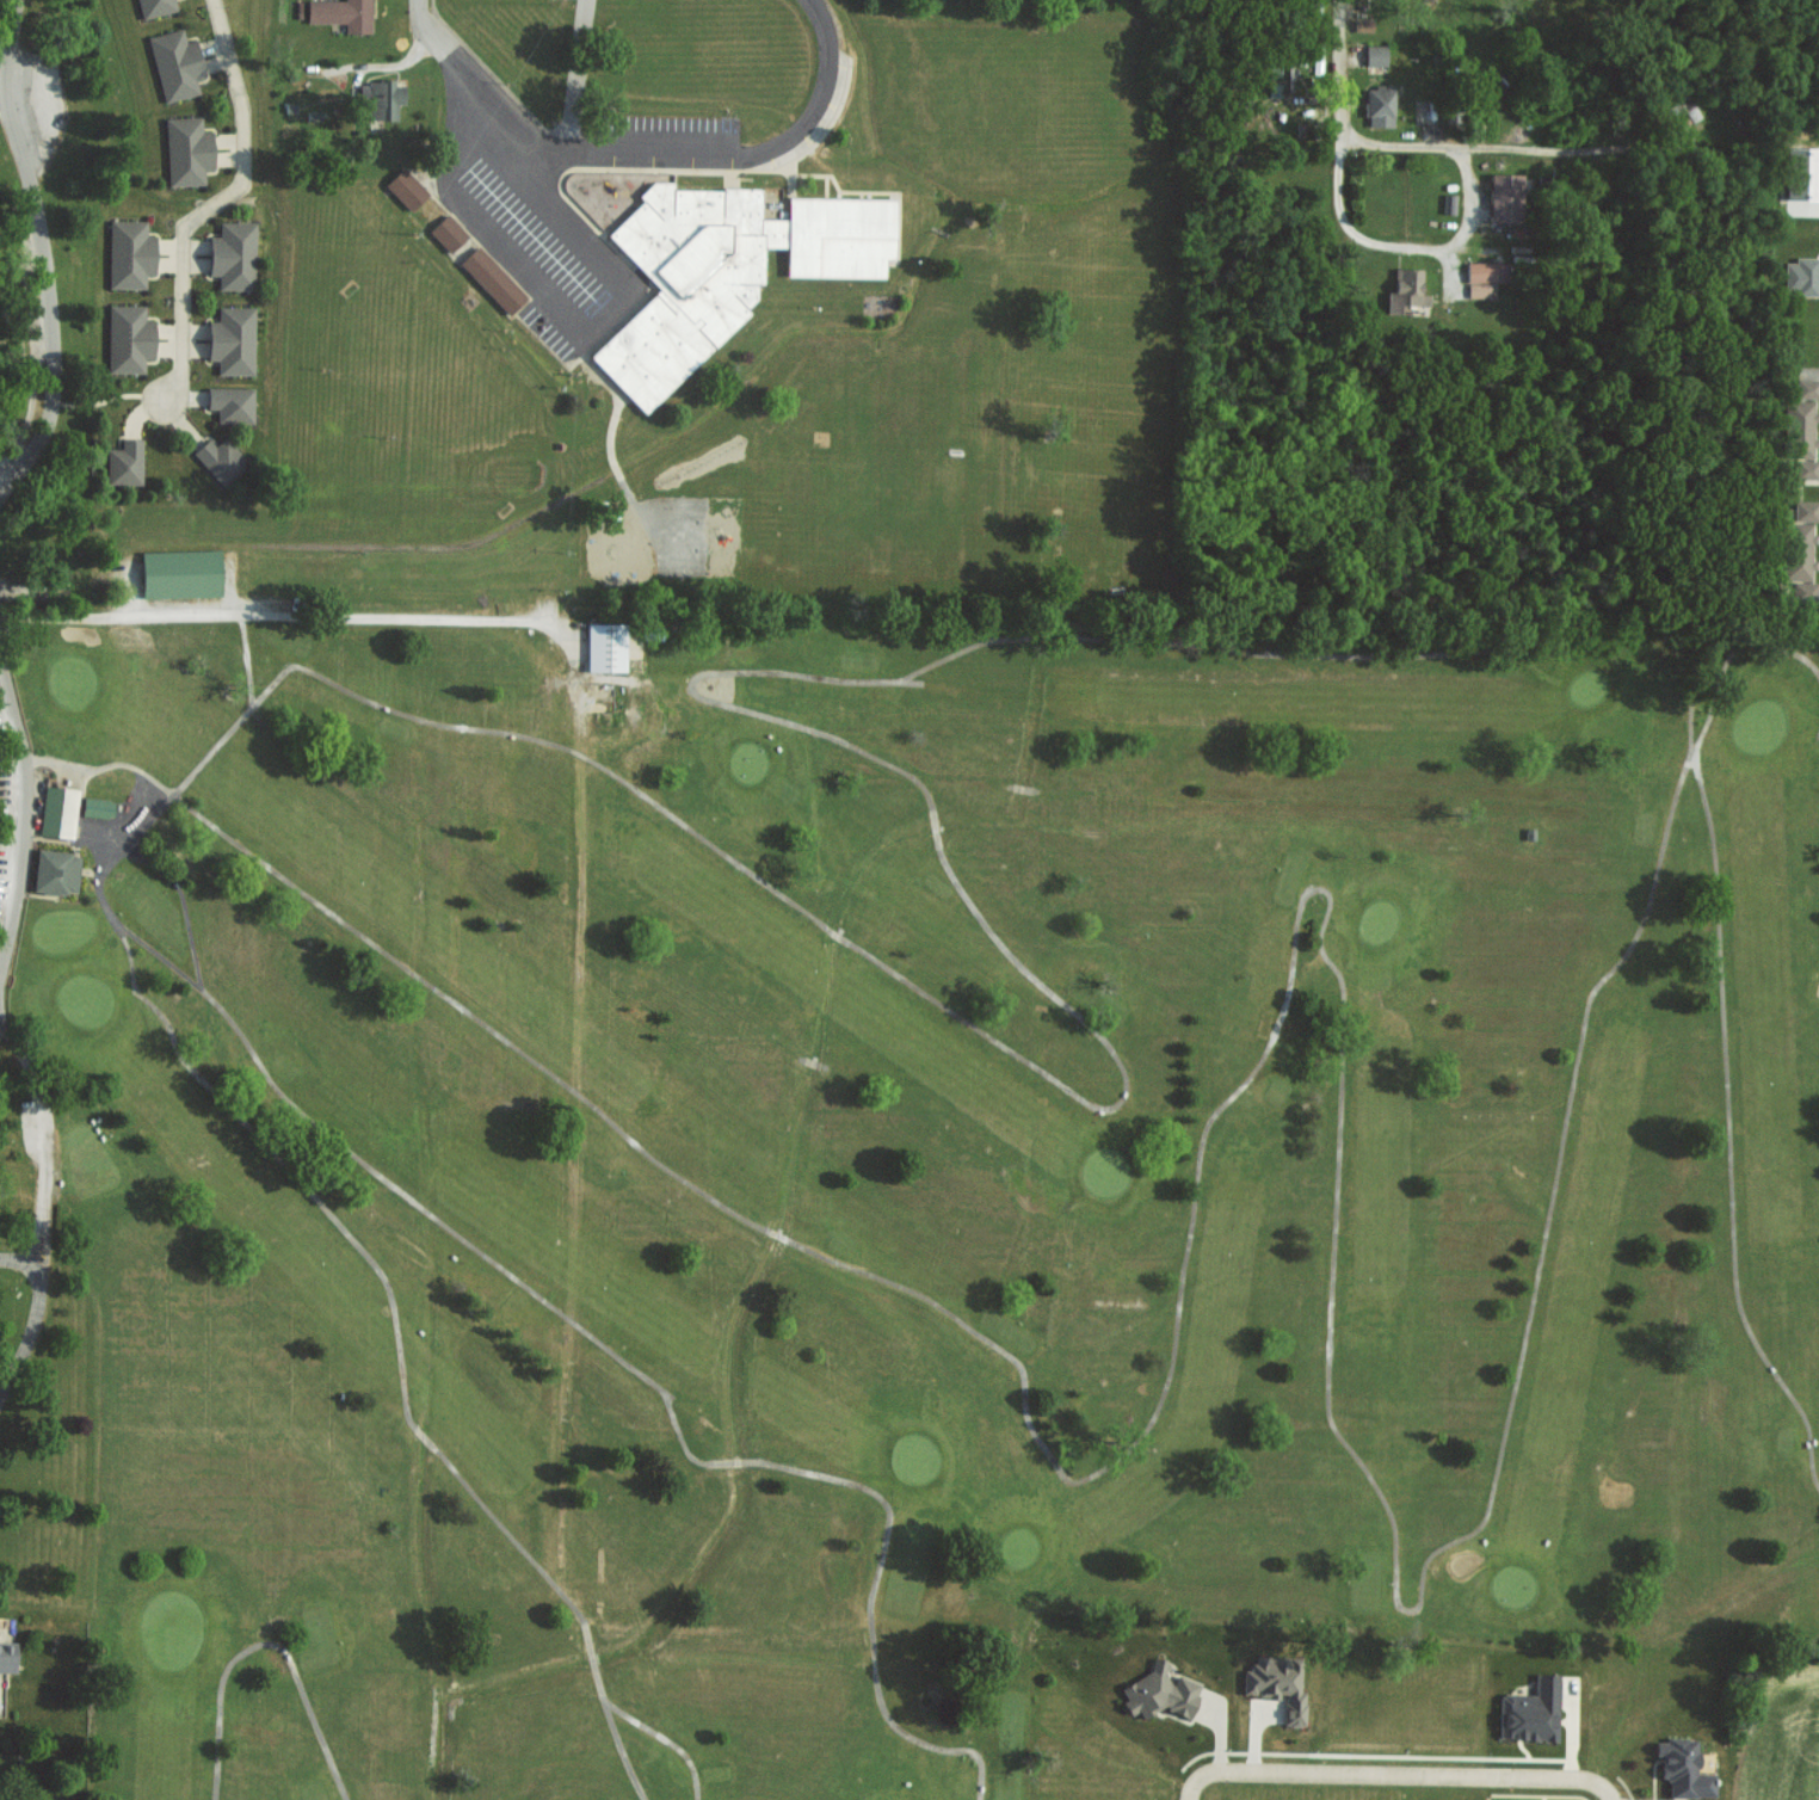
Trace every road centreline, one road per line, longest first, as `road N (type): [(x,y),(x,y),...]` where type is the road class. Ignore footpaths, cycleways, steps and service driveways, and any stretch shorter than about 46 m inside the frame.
road 1 (residential): [(0,487),(33,443),(53,392),(54,349),(37,183),(6,76),(9,0)]
road 2 (residential): [(1611,1793),(1571,1781),(1201,1770),(1189,1799)]
road 3 (residential): [(212,0),(236,93),(243,171),(185,229),(181,368),(165,399)]
road 4 (residential): [(0,954),(17,877),(18,766),(0,662)]
road 5 (residential): [(1342,141),(1613,148)]
road 6 (residential): [(1342,216),(1342,0)]
road 7 (residential): [(563,148),(581,0)]

